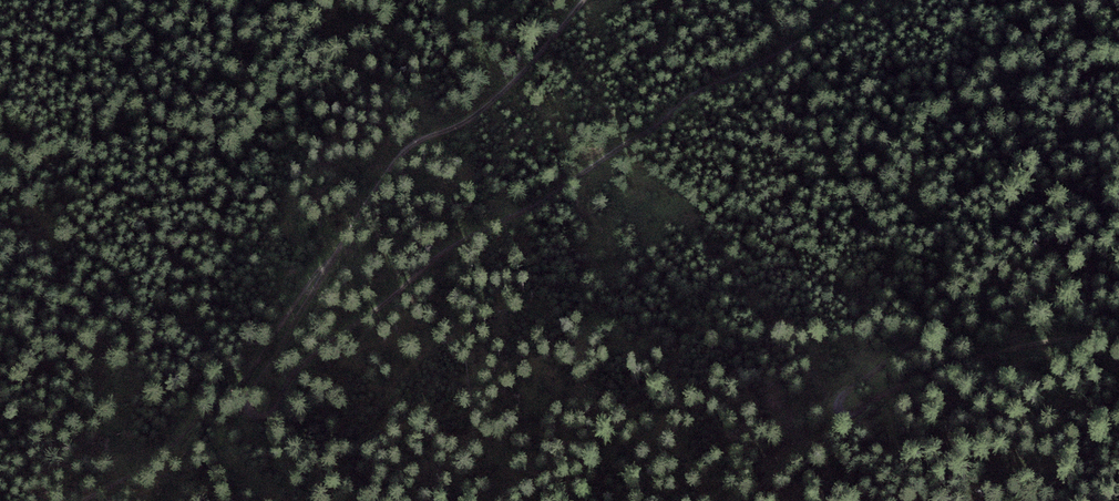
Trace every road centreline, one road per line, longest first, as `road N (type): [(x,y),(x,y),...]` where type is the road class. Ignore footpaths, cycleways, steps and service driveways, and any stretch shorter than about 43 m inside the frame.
road 1 (track): [(866,0),(430,265),(283,381),(266,412),(253,411),(250,393),(328,262)]
road 2 (track): [(1118,339),(925,377),(864,407),(854,401),(915,341),(1019,267),(1118,226)]
road 3 (track): [(328,262),(387,169),(512,83),(588,0)]
road 4 (track): [(328,262),(254,364),(189,429),(89,500)]

